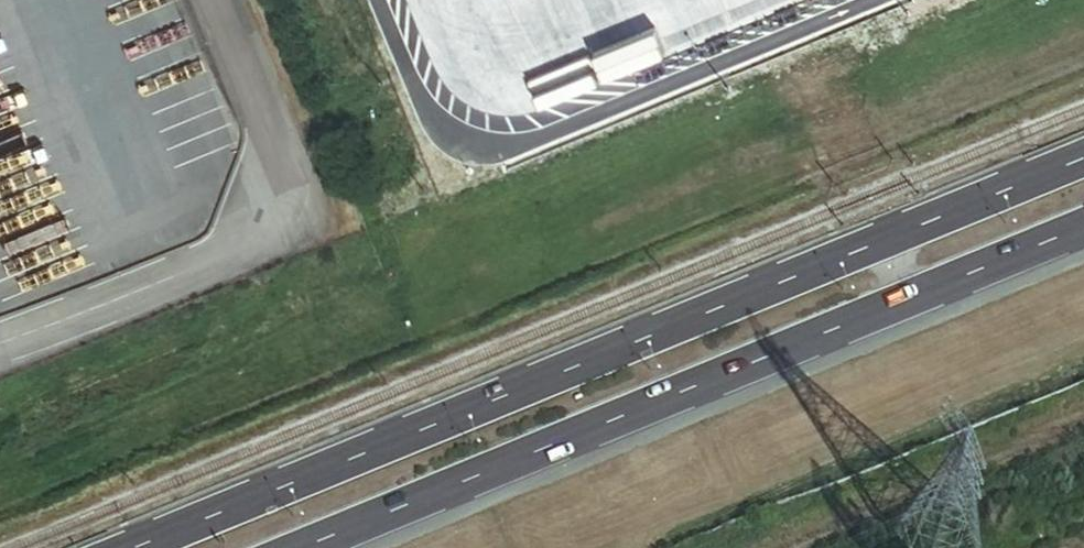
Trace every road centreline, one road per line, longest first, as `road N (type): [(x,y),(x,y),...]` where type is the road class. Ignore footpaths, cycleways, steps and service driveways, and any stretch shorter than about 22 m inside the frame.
road 1 (secondary): [(1083,158),(134,547)]
road 2 (secondary): [(308,547),(1083,232)]

